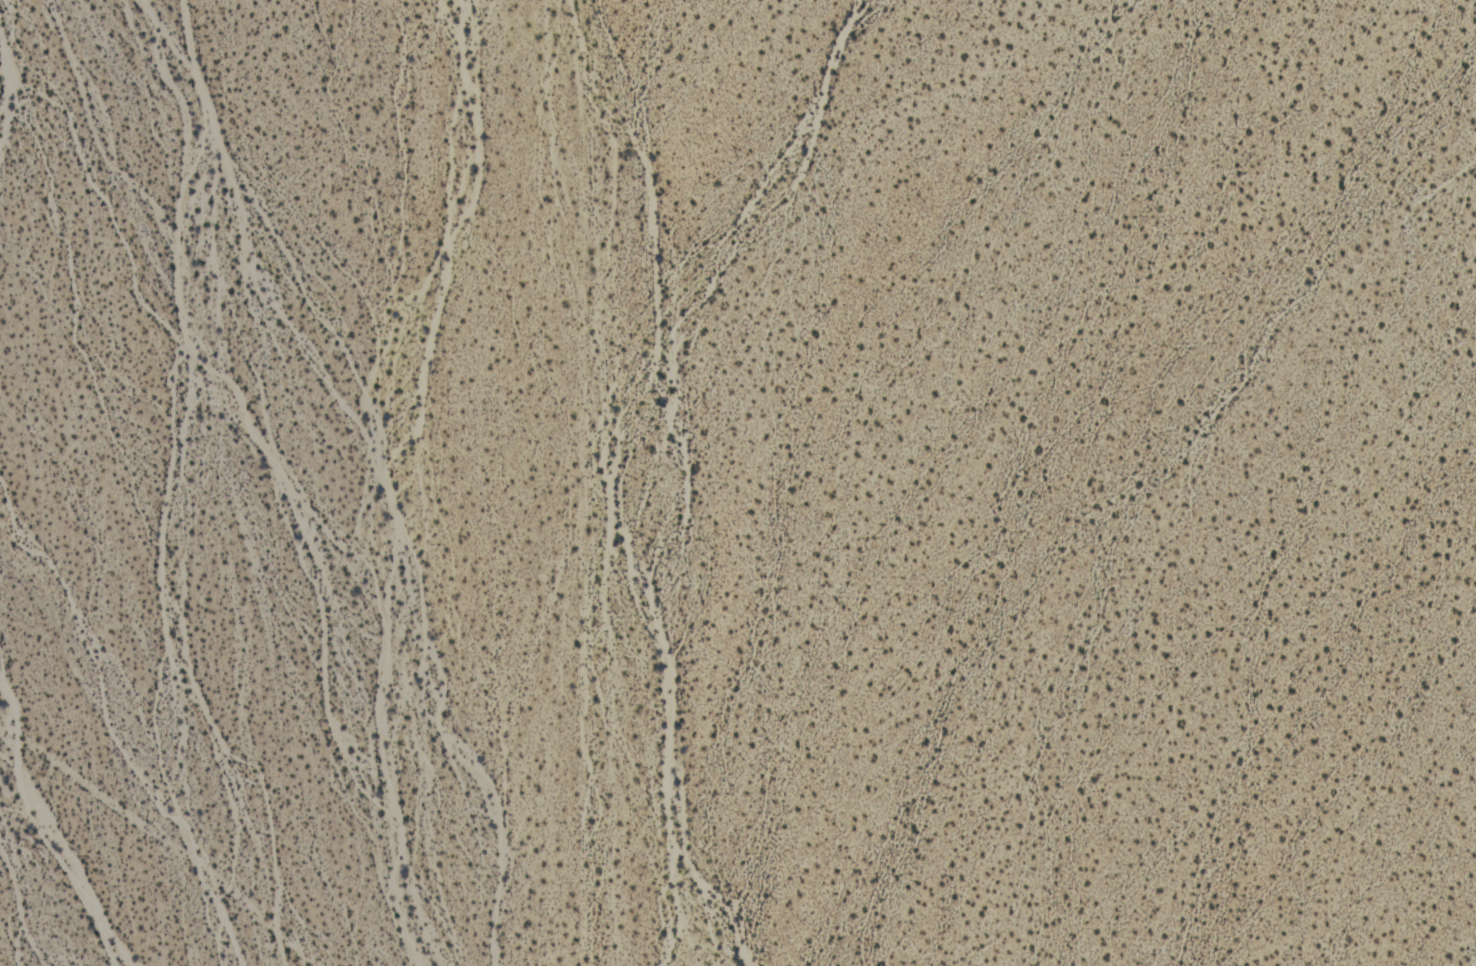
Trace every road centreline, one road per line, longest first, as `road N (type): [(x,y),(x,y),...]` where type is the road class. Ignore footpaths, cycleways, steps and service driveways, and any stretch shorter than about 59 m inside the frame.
road 1 (track): [(0,729),(61,764),(325,965)]

